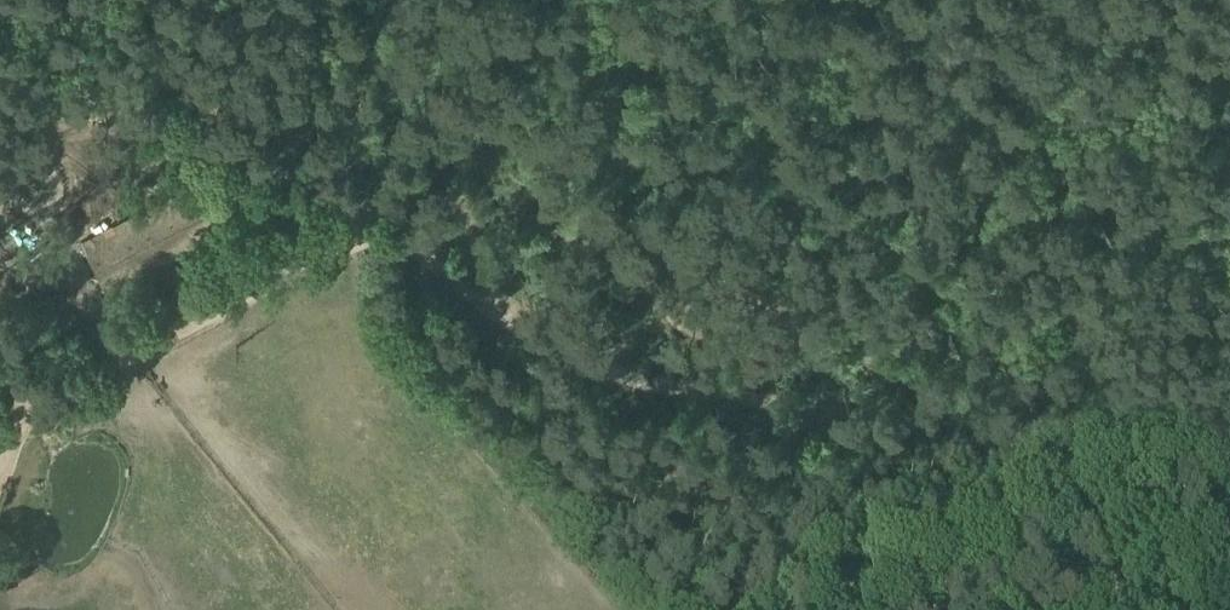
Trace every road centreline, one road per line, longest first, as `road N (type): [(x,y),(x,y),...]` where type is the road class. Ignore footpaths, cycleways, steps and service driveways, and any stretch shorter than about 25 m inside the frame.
road 1 (track): [(505,322),(588,364),(676,389),(857,419),(1007,425)]
road 2 (track): [(377,239),(310,264),(28,413),(0,463)]
road 3 (track): [(808,609),(1114,461)]
road 4 (track): [(377,239),(505,322)]
road 5 (track): [(1114,461),(1229,407)]

